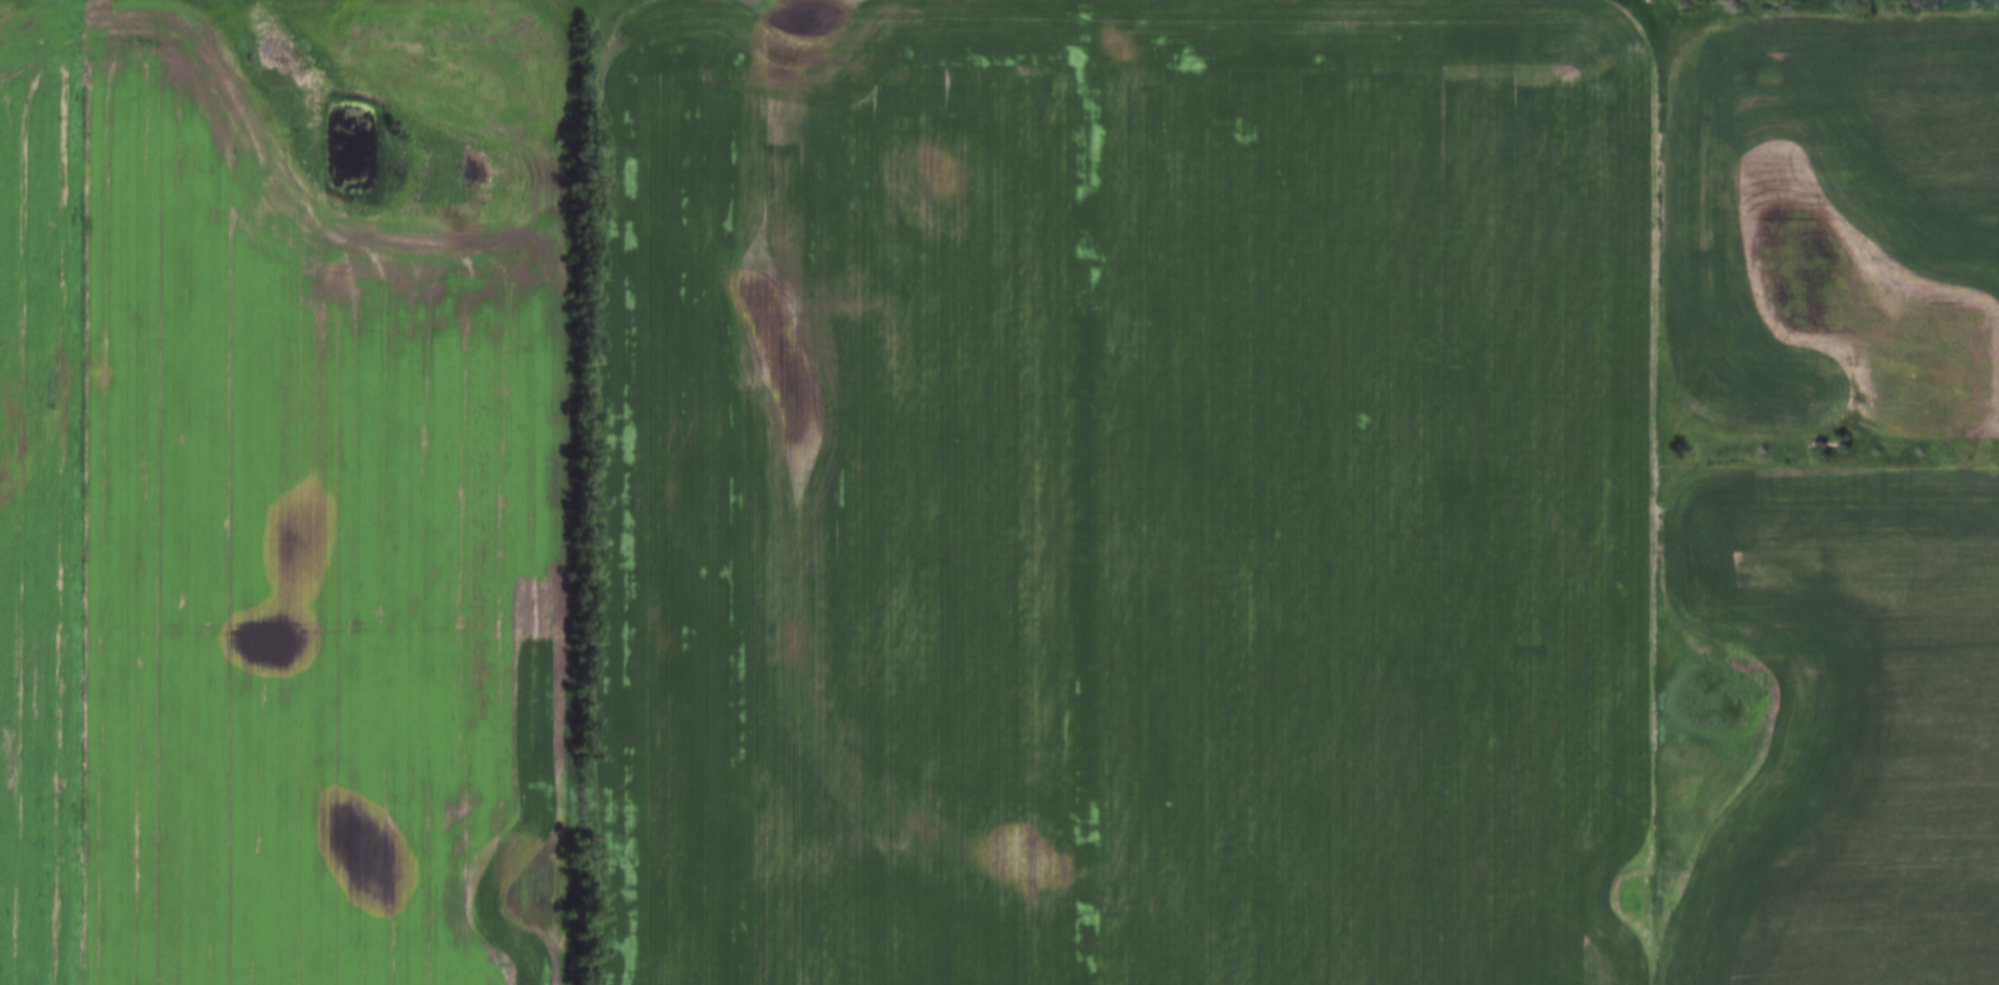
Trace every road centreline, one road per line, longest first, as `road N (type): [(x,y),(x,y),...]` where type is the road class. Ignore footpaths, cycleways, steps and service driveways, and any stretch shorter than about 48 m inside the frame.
road 1 (track): [(1647,0),(1651,984)]

